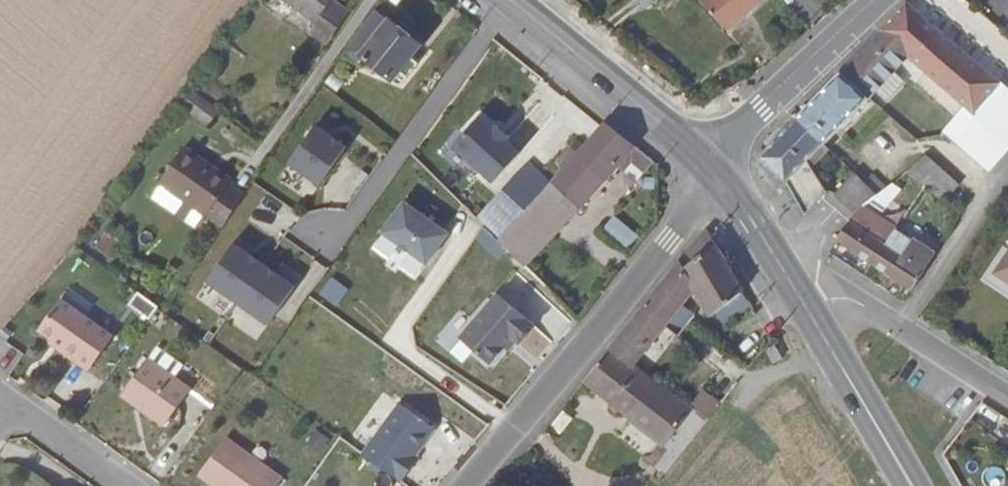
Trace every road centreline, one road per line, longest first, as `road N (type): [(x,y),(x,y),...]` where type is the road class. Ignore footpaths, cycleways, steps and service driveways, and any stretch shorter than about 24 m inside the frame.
road 1 (residential): [(707,158),(670,240),(466,485)]
road 2 (primary): [(511,0),(707,158)]
road 3 (residential): [(801,300),(843,298),(1007,400)]
road 4 (residential): [(877,0),(707,158)]
road 5 (primary): [(801,300),(914,485)]
road 6 (primary): [(707,158),(801,300)]
road 7 (residential): [(138,485),(0,392)]

